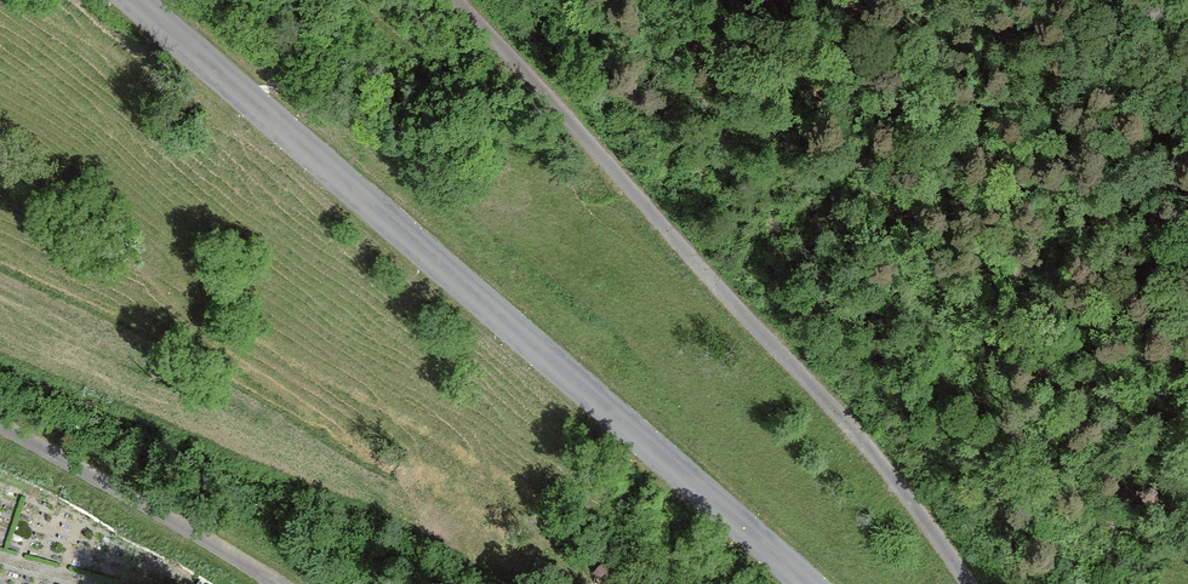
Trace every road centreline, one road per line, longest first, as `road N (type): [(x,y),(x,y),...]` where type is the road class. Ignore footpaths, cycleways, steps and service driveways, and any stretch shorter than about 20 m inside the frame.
road 1 (secondary): [(806,583),(132,0)]
road 2 (unclassified): [(969,583),(928,526),(658,217),(455,0)]
road 3 (unclassified): [(275,583),(0,426)]

